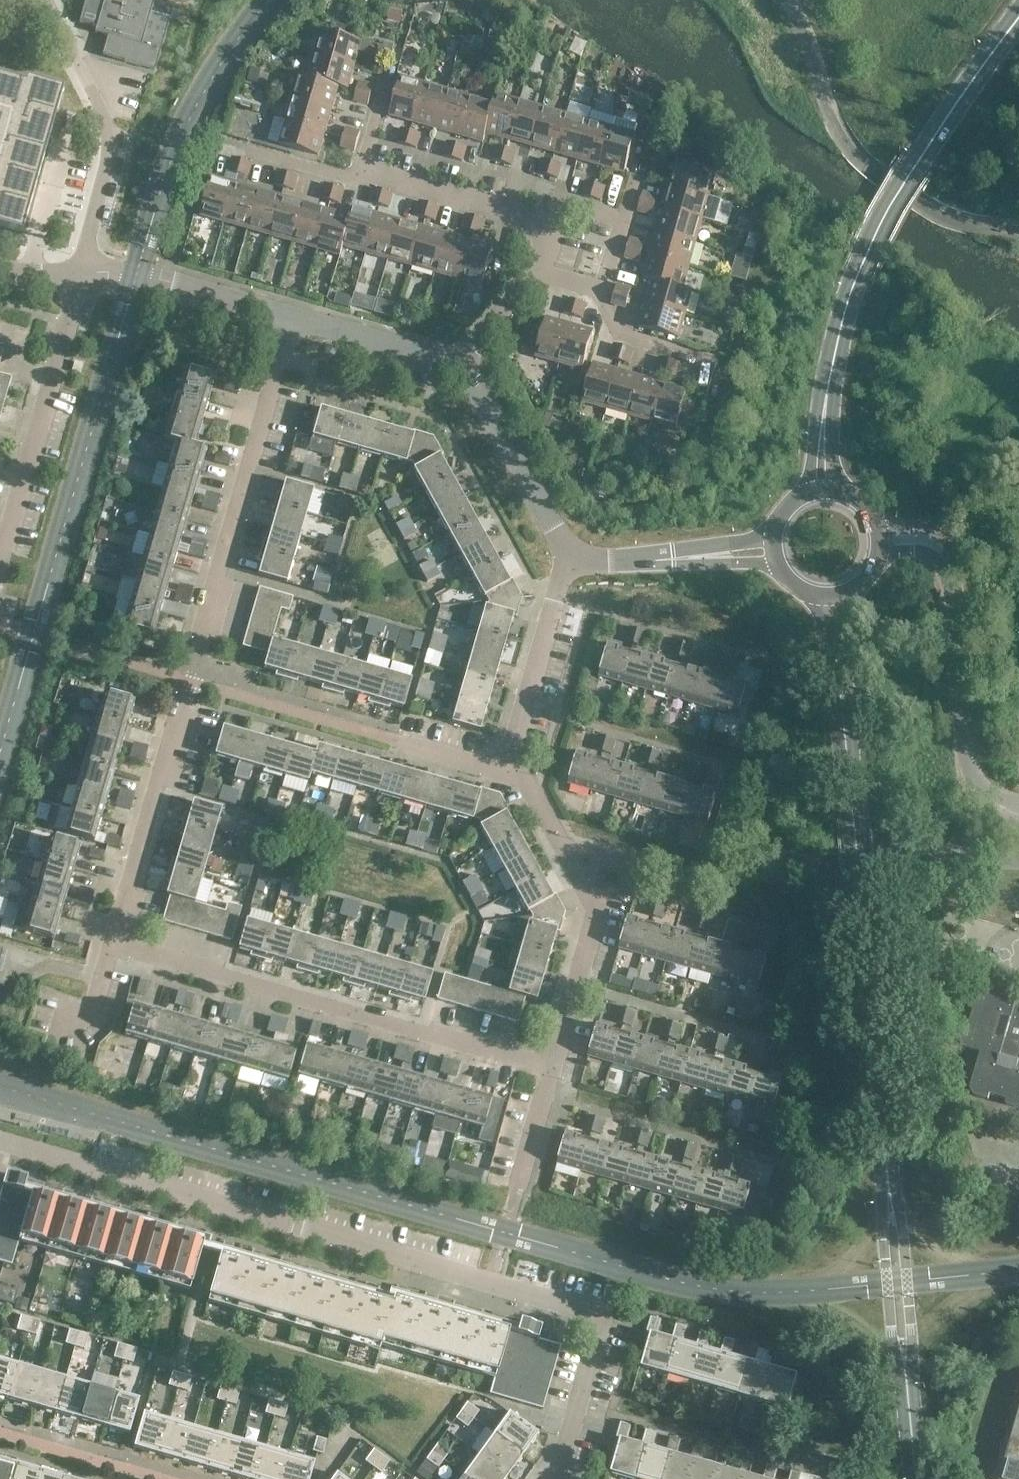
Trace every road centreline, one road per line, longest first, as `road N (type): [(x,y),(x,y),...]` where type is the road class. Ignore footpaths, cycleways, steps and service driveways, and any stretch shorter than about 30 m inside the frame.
road 1 (residential): [(550,1065),(115,943),(294,317)]
road 2 (secondary): [(838,682),(890,1201)]
road 3 (residential): [(489,1282),(0,1141)]
road 4 (residential): [(879,545),(927,543),(949,558),(972,770),(983,793),(1018,807)]
road 5 (residential): [(550,1065),(592,909),(519,771)]
road 6 (residential): [(0,558),(81,271)]
road 7 (secondary): [(1018,26),(924,158),(859,273)]
road 8 (residential): [(552,1478),(600,1316),(489,1282)]
road 9 (residential): [(81,271),(111,137),(59,28)]
road 10 (residential): [(365,173),(532,217),(554,269)]
road 11 (residential): [(489,1282),(550,1065)]
road 12 (residential): [(519,771),(511,749),(568,560)]
road 13 (residential): [(81,271),(137,273),(294,317)]
road 14 (residential): [(466,367),(568,560)]
road 15 (secondary): [(906,1393),(914,1343),(901,1229),(890,1201)]
road 16 (secondary): [(890,1201),(887,1283),(906,1393)]
road 17 (residential): [(294,317),(466,367)]
road 18 (residential): [(554,269),(562,289),(599,299),(615,327),(695,350)]
road 19 (residential): [(234,144),(341,176),(365,173)]
road 20 (residential): [(554,269),(466,367)]
road 21 (residential): [(519,771),(397,742)]
road 22 (secondary): [(831,394),(859,273)]

